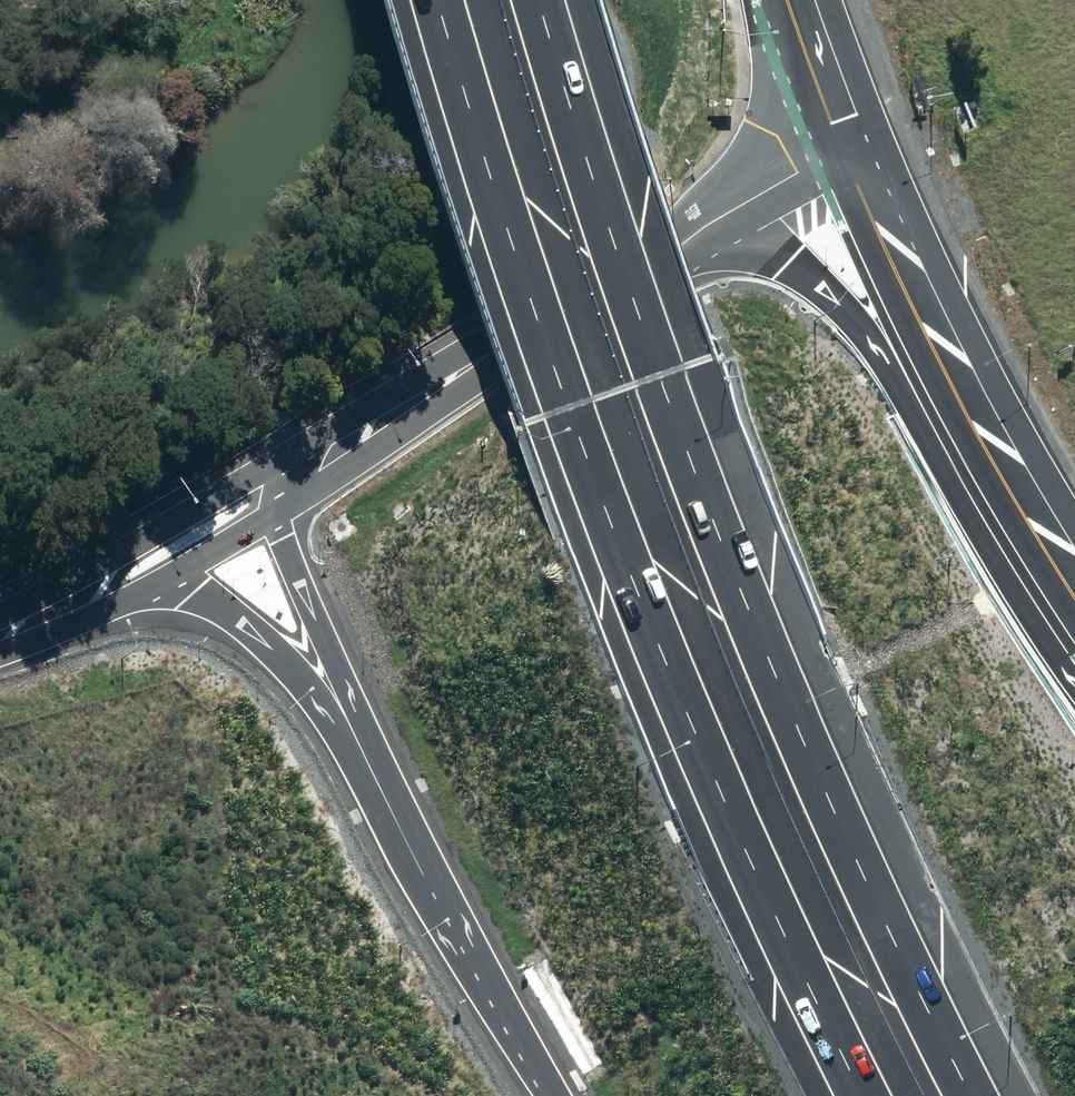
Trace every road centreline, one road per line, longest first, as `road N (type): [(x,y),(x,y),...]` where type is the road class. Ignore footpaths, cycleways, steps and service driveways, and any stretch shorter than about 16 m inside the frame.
road 1 (motorway): [(534,0),(659,390),(797,731),(970,1095)]
road 2 (motorway): [(864,1095),(718,792),(574,421),(470,116),(441,0)]
road 3 (secondary): [(278,486),(700,229)]
road 4 (motorway): [(554,1095),(491,998),(373,765)]
road 5 (primary): [(961,399),(807,280),(700,229)]
road 6 (motorway): [(373,765),(284,658),(143,565)]
road 7 (motorway): [(373,765),(281,538),(278,486)]
road 8 (primary): [(961,399),(855,144)]
road 9 (primary): [(1074,597),(961,399)]
road 10 (secondary): [(700,229),(855,144)]
road 11 (secondary): [(0,635),(143,565)]
road 12 (secondary): [(143,565),(278,486)]
road 13 (primary): [(855,144),(806,0)]

